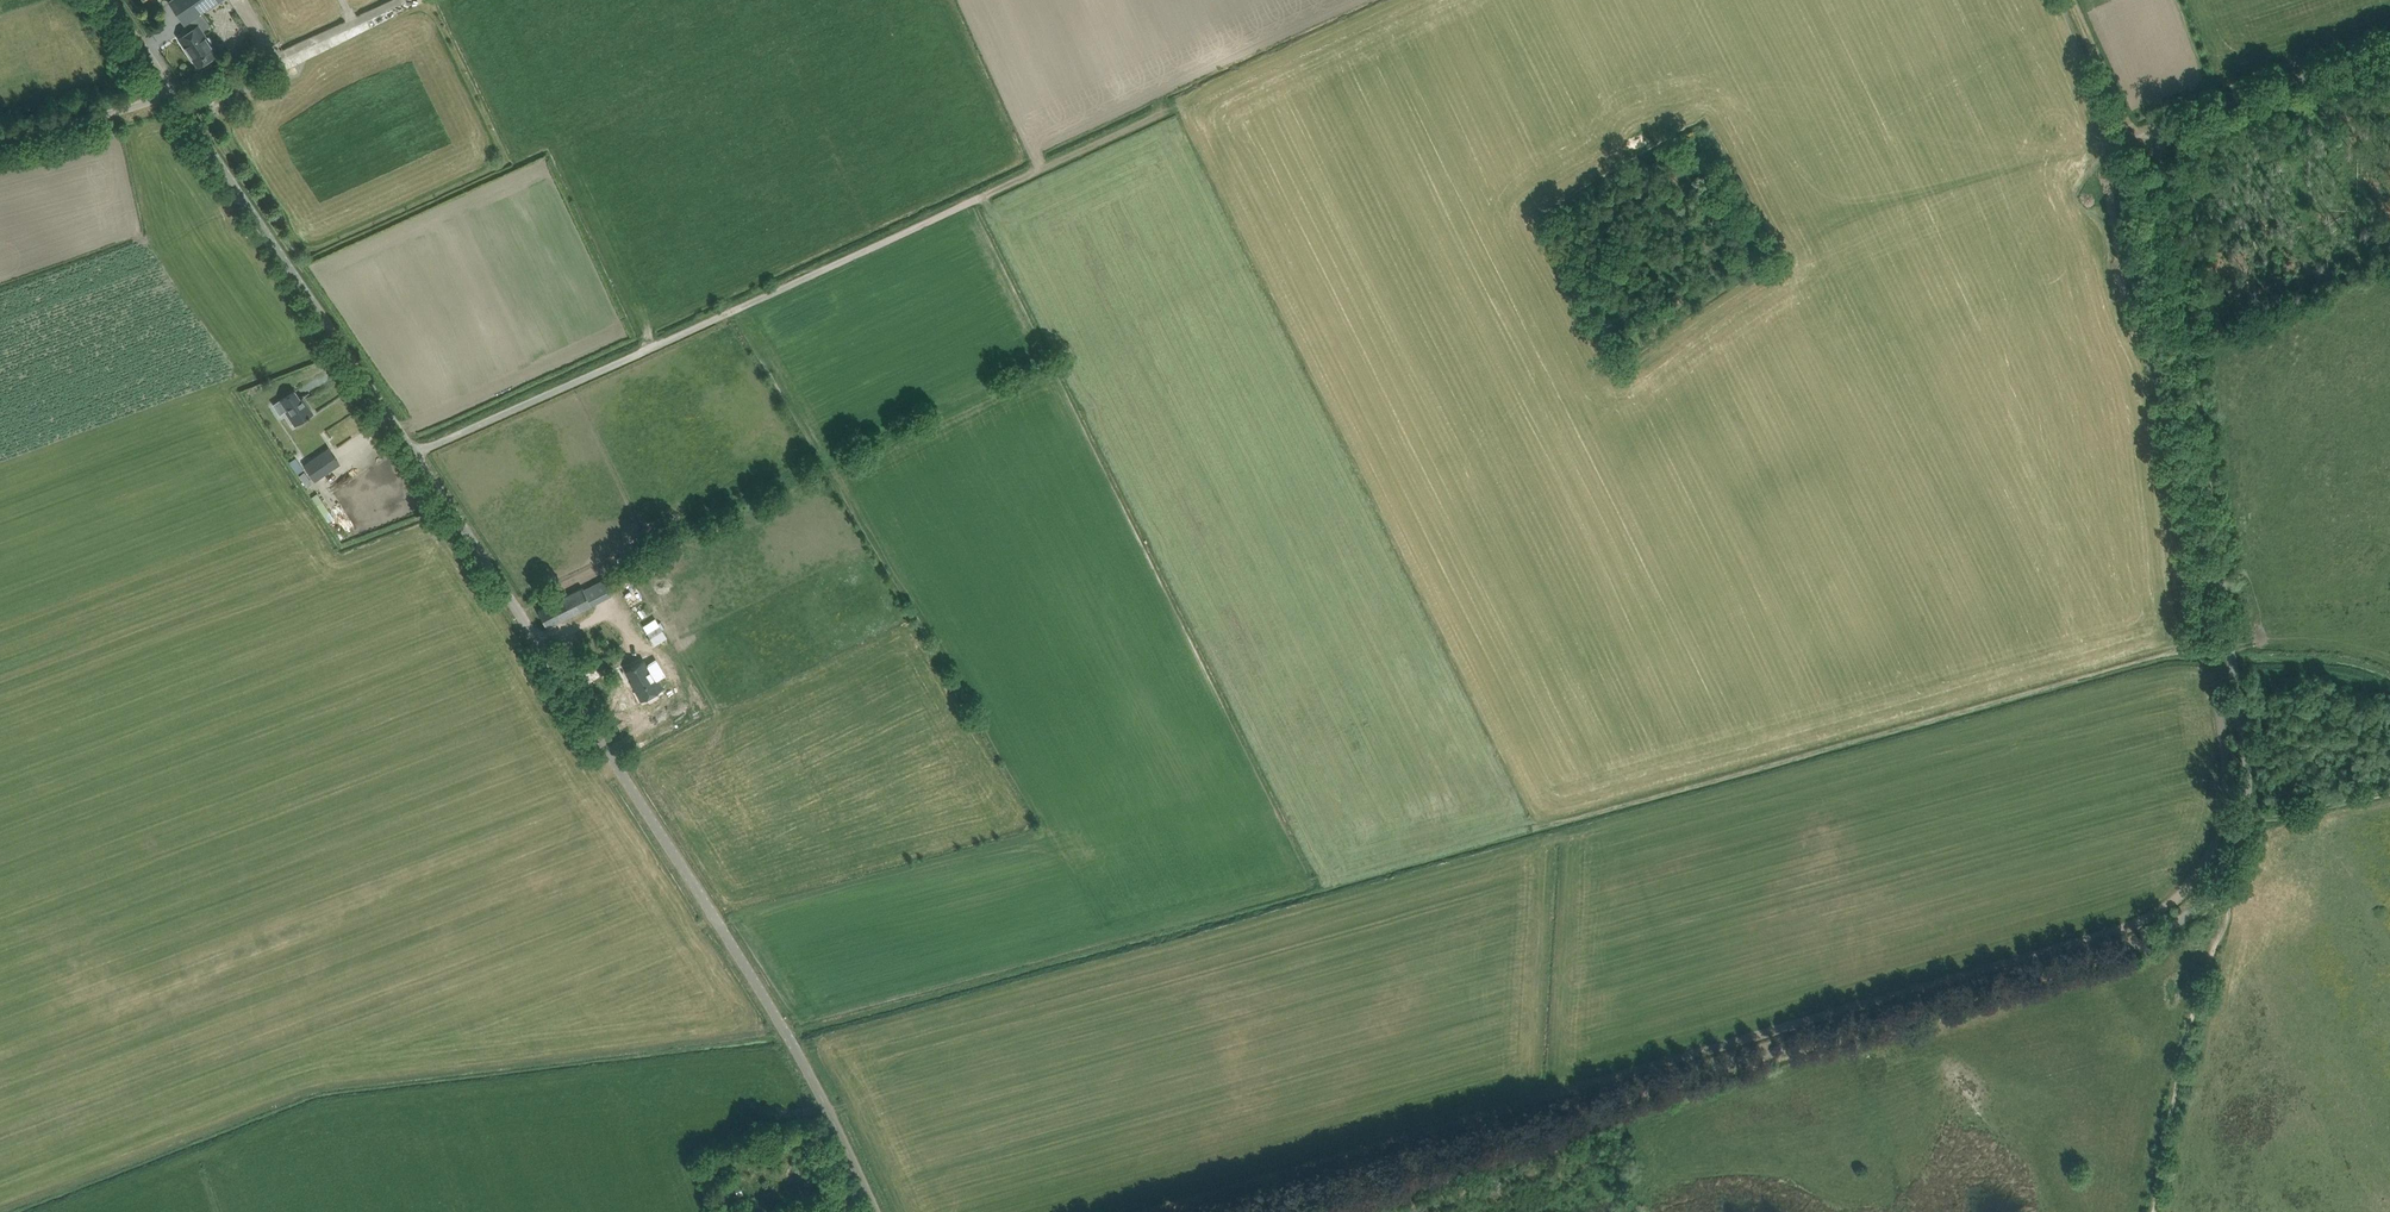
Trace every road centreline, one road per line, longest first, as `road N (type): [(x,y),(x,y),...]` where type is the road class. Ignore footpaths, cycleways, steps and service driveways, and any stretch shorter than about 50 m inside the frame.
road 1 (unclassified): [(1222,1211),(2139,944),(2194,908),(2237,845),(2248,803),(2248,763),(2151,131),(2389,48)]
road 2 (unclassified): [(873,1211),(779,1021),(413,453)]
road 3 (unclassified): [(413,453),(975,198)]
road 4 (unclassified): [(413,453),(170,97)]
road 5 (unclassified): [(0,146),(170,97)]
road 6 (track): [(2151,131),(2121,128),(2068,0)]

